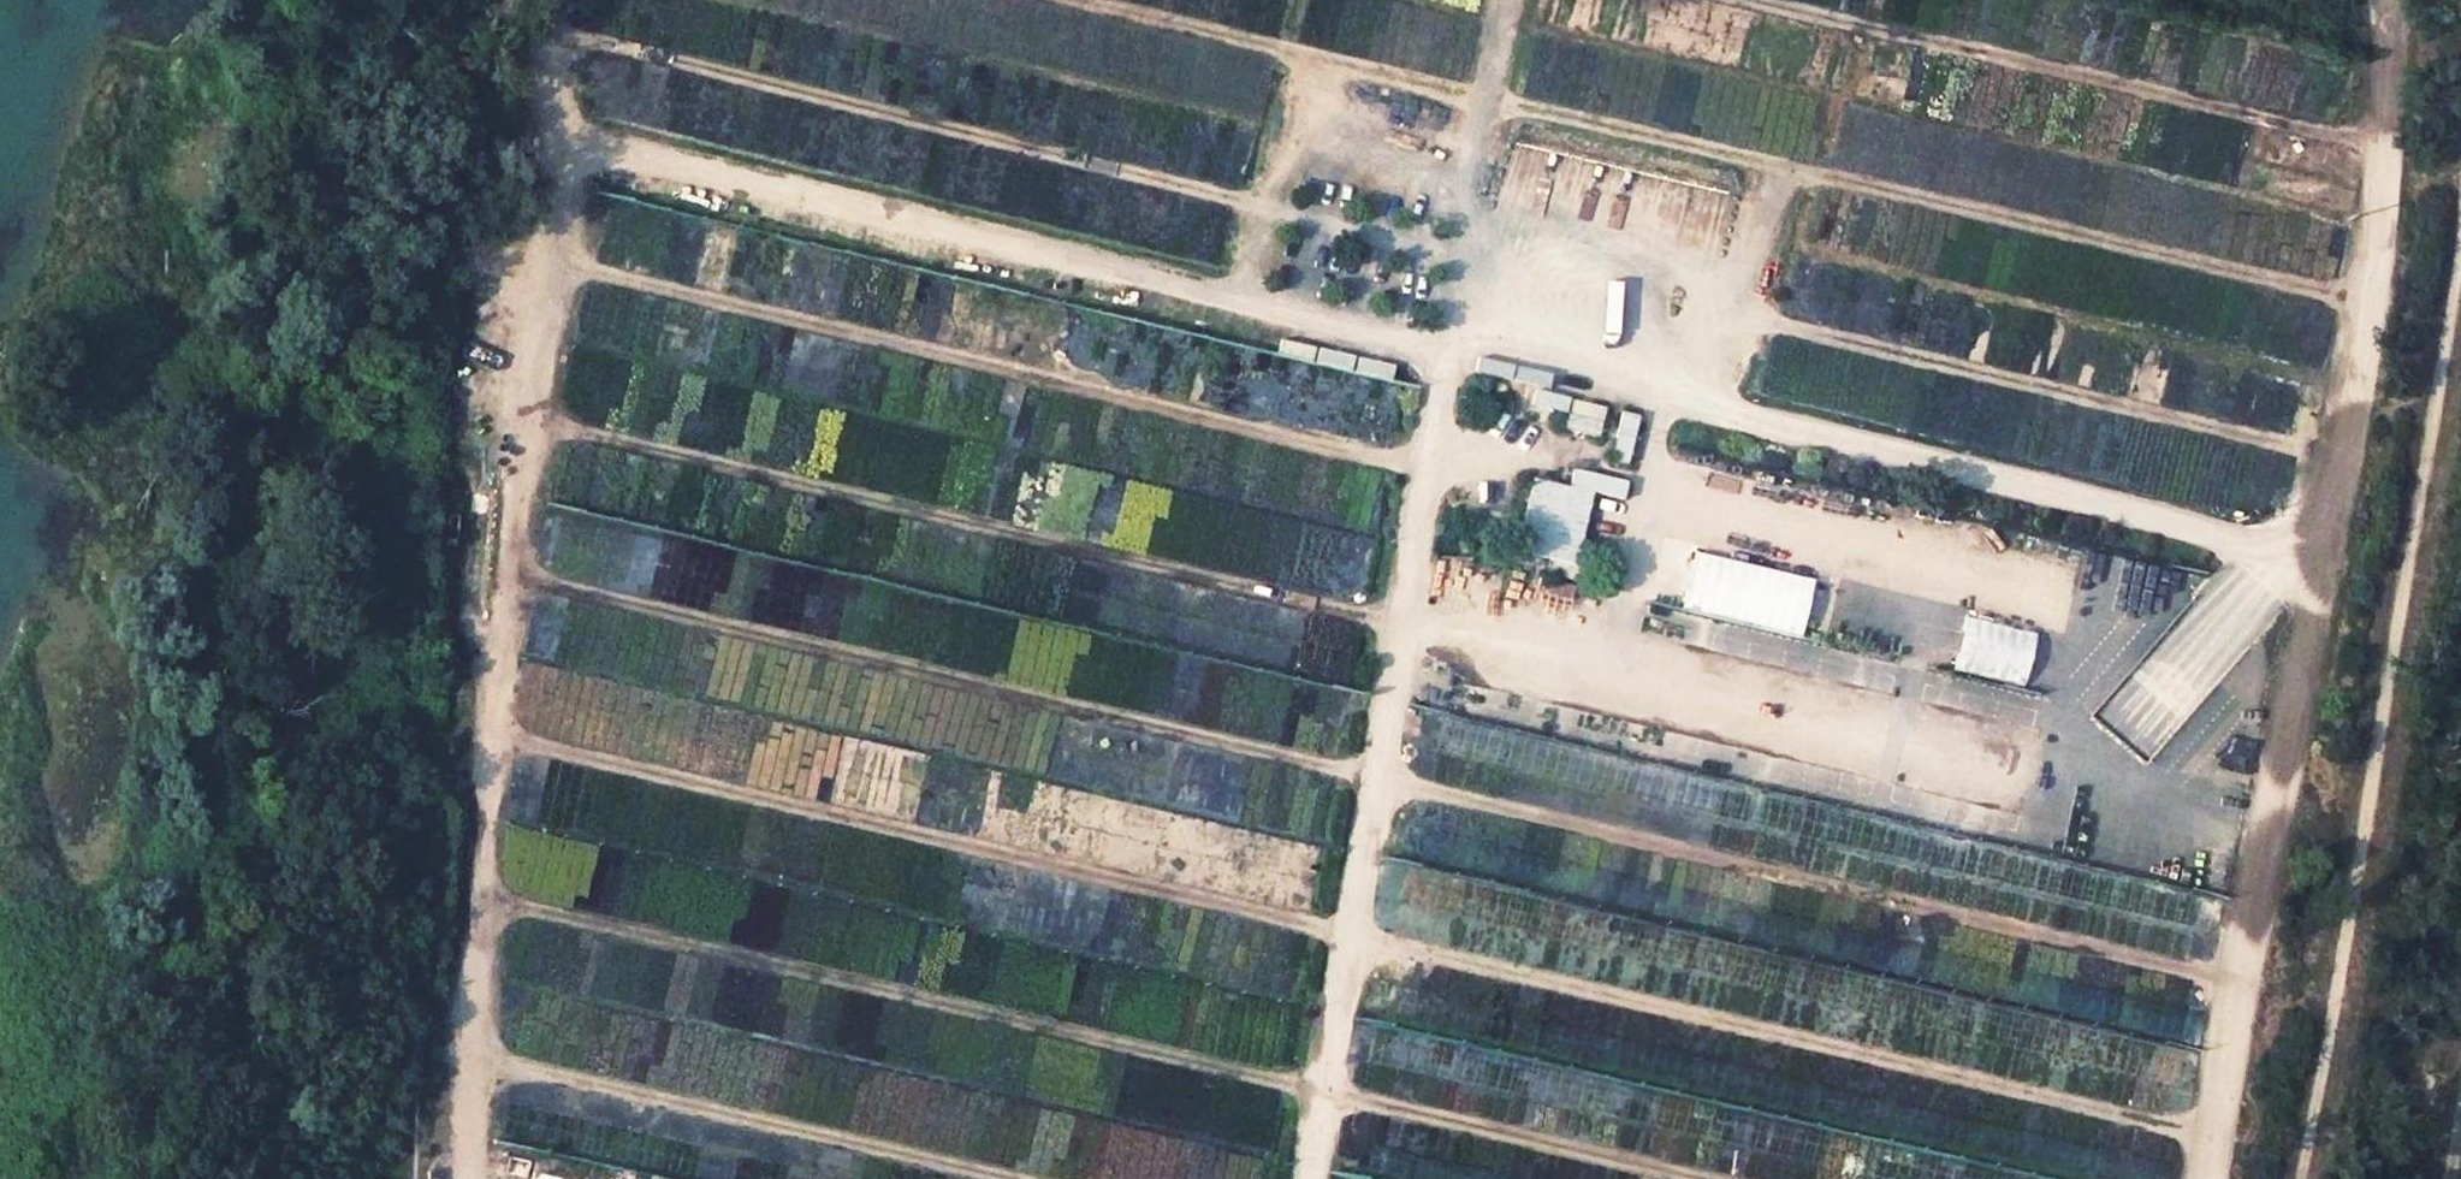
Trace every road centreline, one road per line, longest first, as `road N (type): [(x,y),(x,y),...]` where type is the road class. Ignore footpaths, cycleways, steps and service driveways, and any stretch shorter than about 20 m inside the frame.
road 1 (track): [(2299,1178),(2411,549),(2460,201)]
road 2 (track): [(2326,546),(2381,209),(2387,0)]

